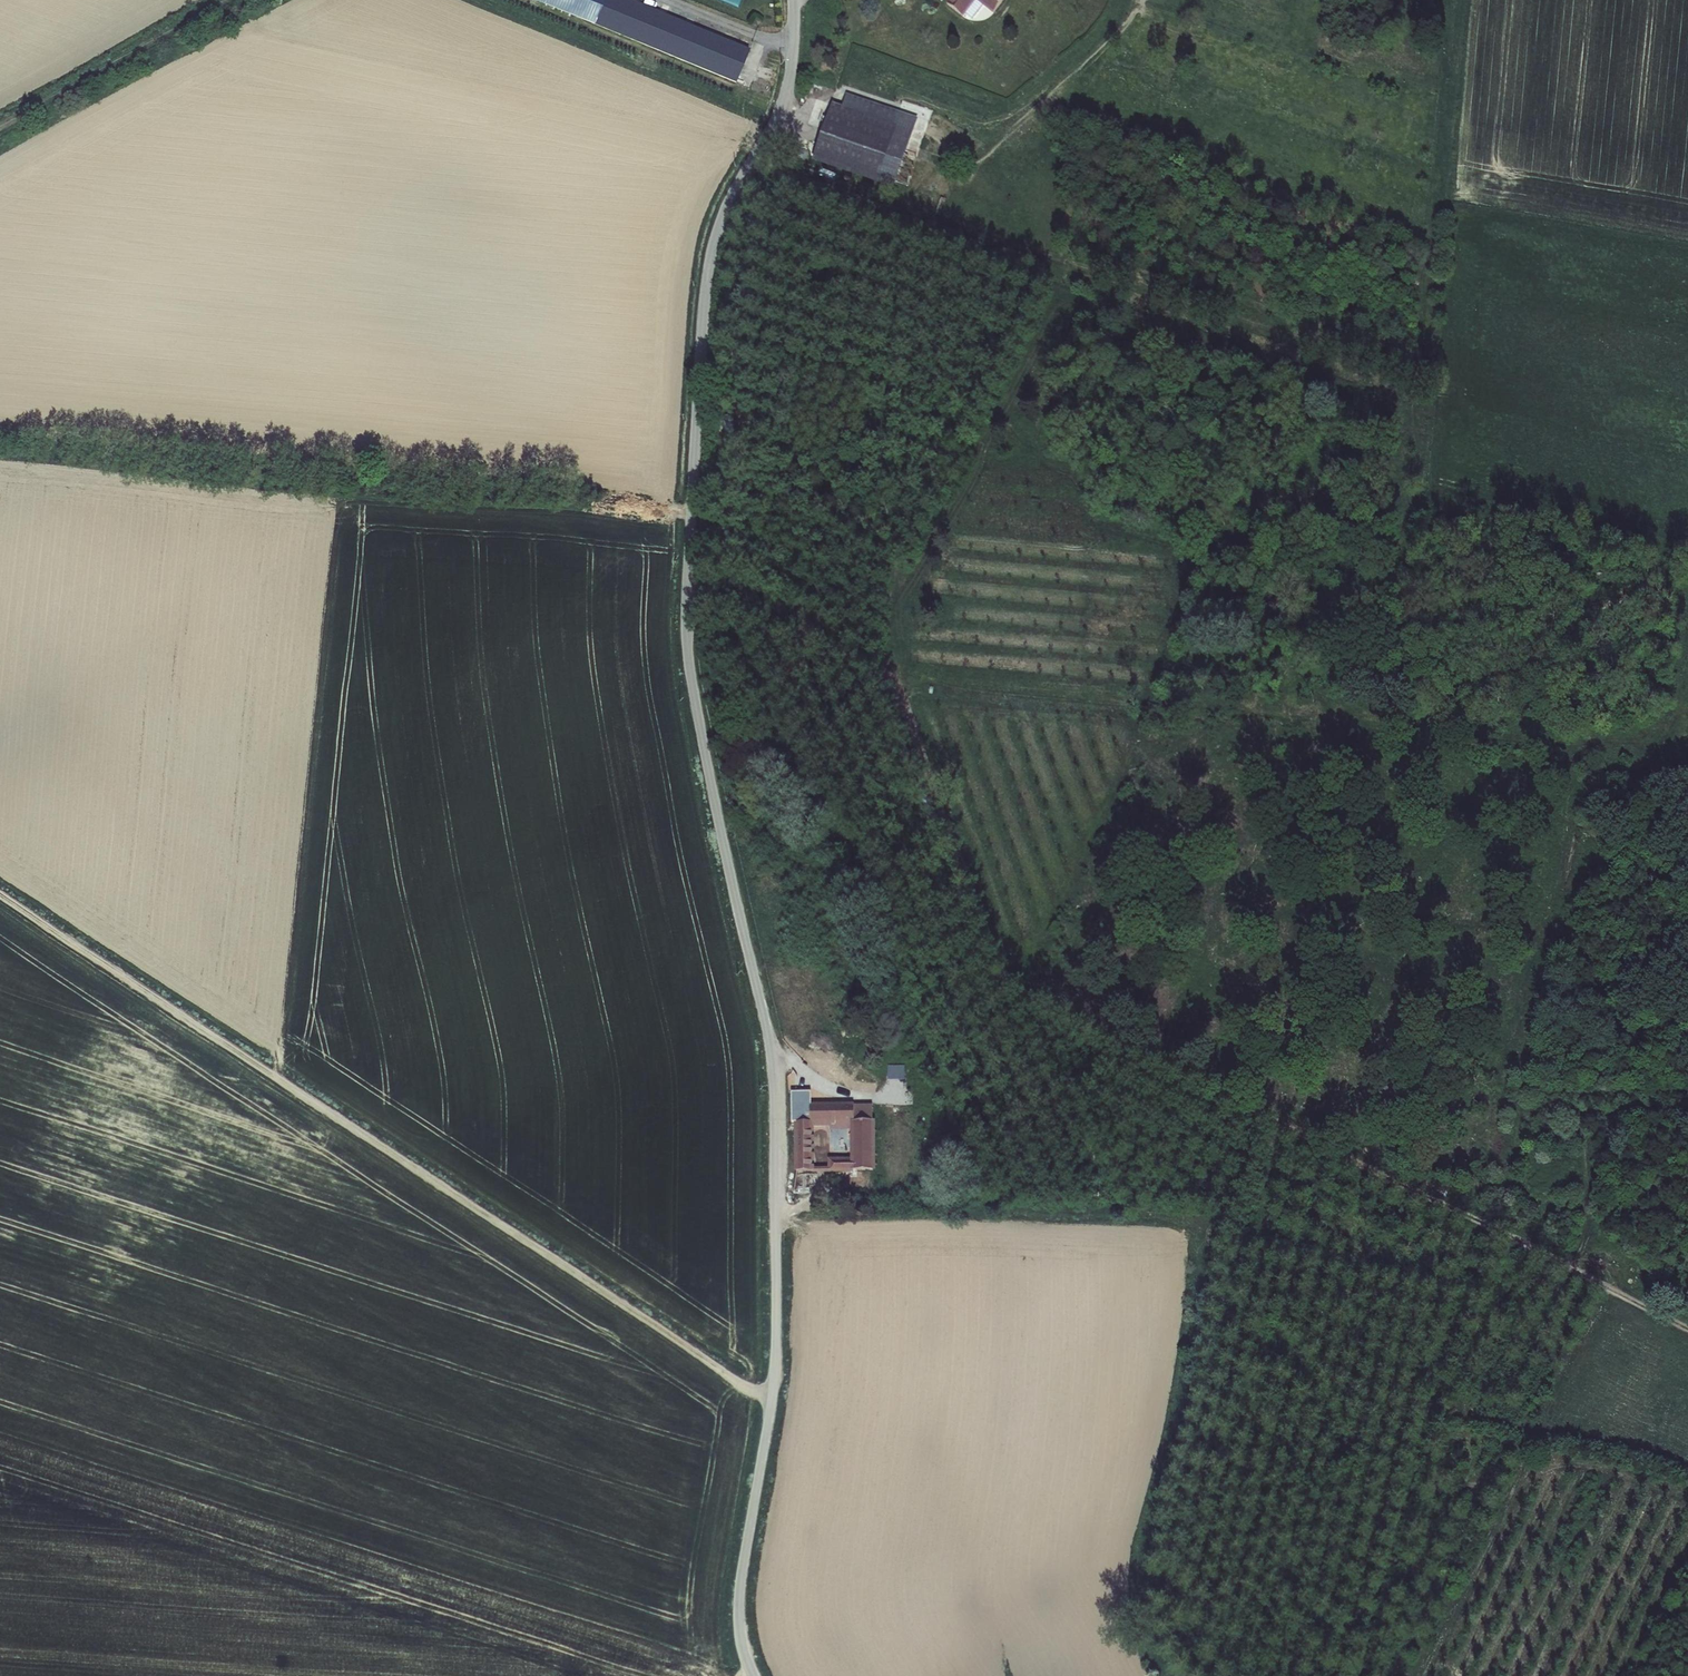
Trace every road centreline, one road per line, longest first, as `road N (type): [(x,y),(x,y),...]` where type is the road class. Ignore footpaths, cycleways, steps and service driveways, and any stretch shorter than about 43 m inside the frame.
road 1 (unclassified): [(793,0),(785,95),(712,251),(686,623),(707,762),(773,1066),(775,1360),(739,1601),(753,1675)]
road 2 (track): [(0,892),(740,1382),(773,1392)]
road 3 (track): [(229,0),(0,127)]

